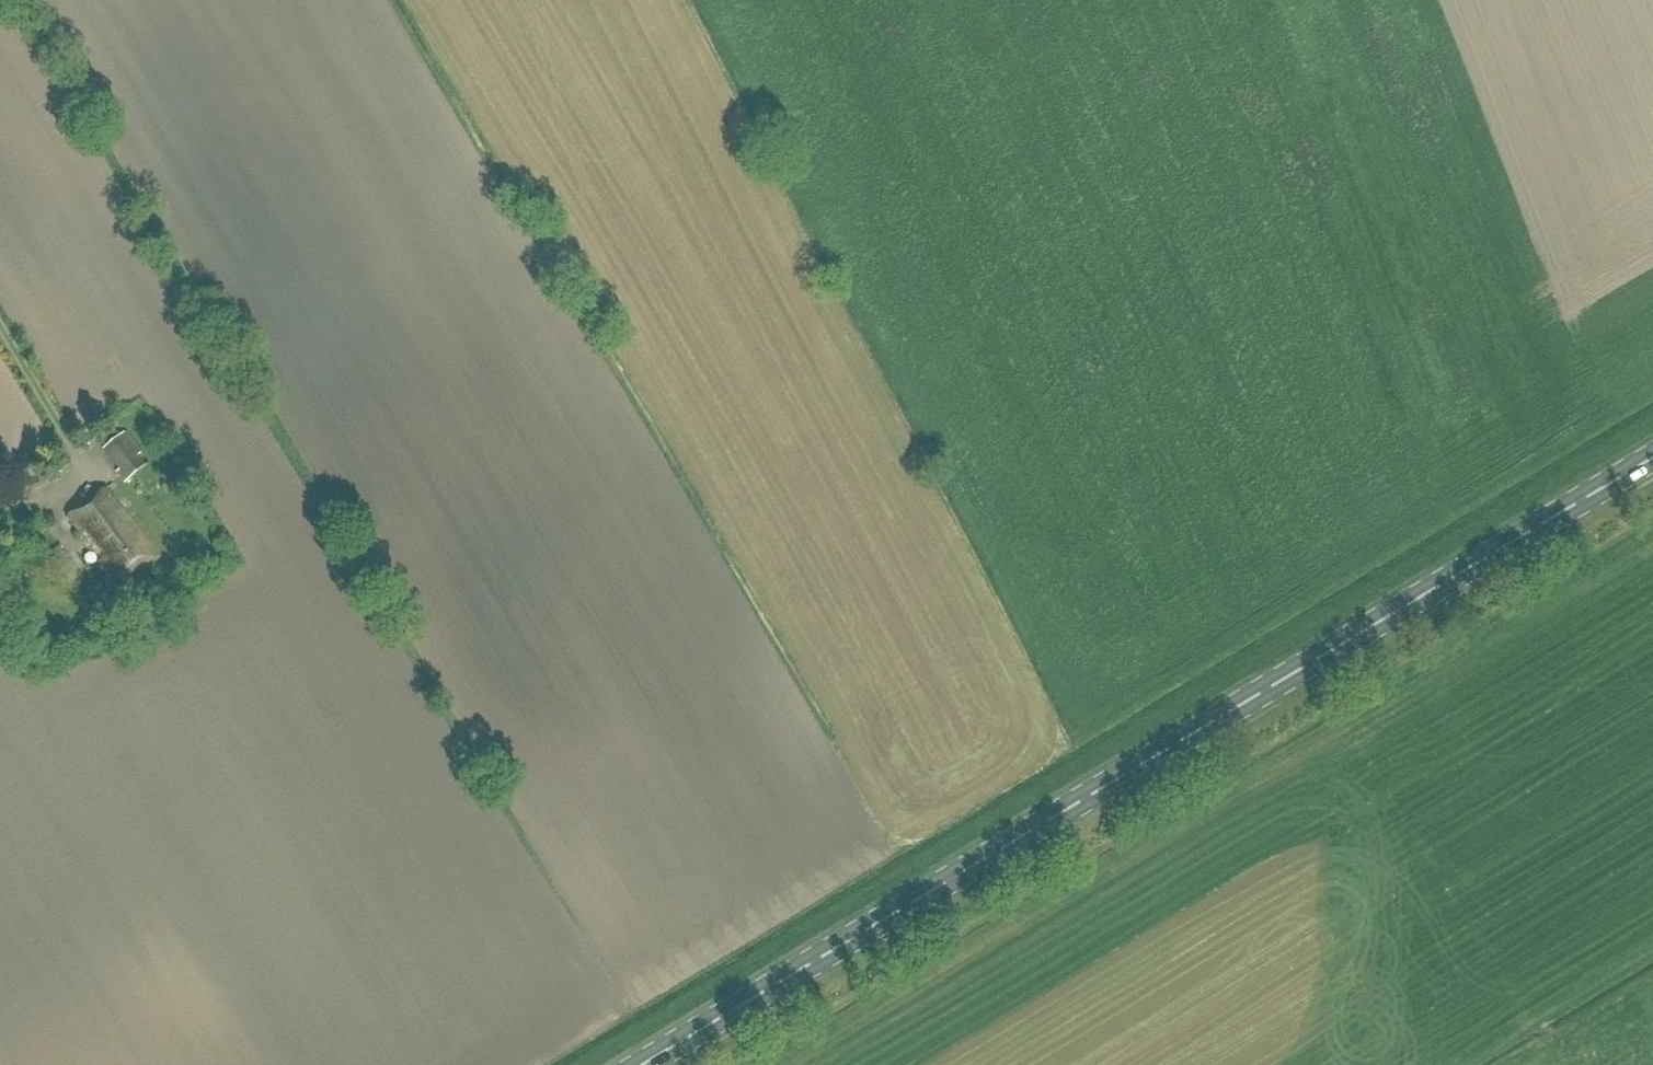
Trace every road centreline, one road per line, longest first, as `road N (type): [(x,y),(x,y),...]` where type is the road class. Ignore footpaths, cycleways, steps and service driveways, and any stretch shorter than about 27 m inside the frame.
road 1 (primary): [(643,1064),(1652,457)]

